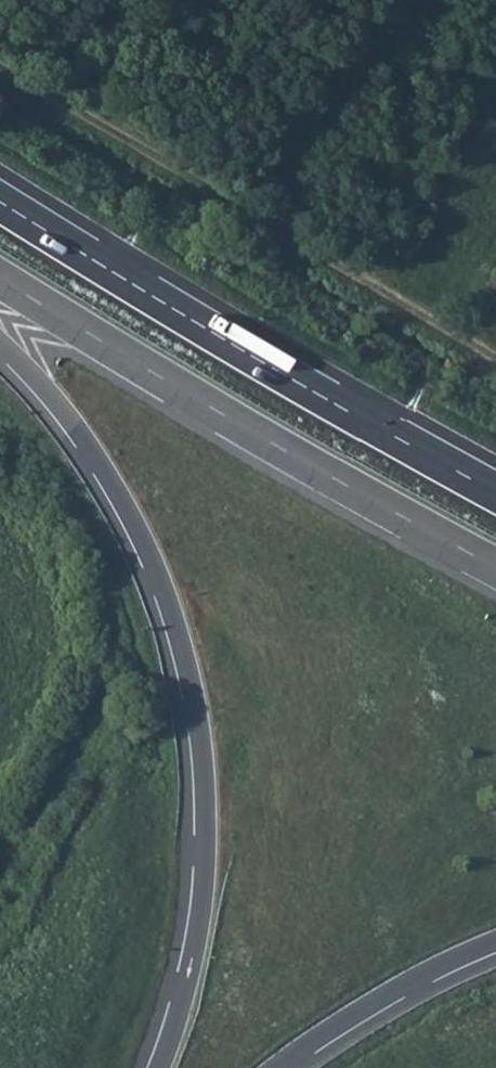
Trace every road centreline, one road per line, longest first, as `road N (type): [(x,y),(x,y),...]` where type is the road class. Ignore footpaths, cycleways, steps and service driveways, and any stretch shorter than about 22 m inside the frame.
road 1 (trunk): [(0,344),(89,445),(135,535),(195,734),(206,847),(199,943),(158,1067)]
road 2 (trunk): [(495,493),(0,202)]
road 3 (trunk): [(0,277),(276,446),(495,567)]
road 4 (track): [(0,64),(495,353)]
road 5 (trunk): [(280,1067),(423,972),(495,942)]

